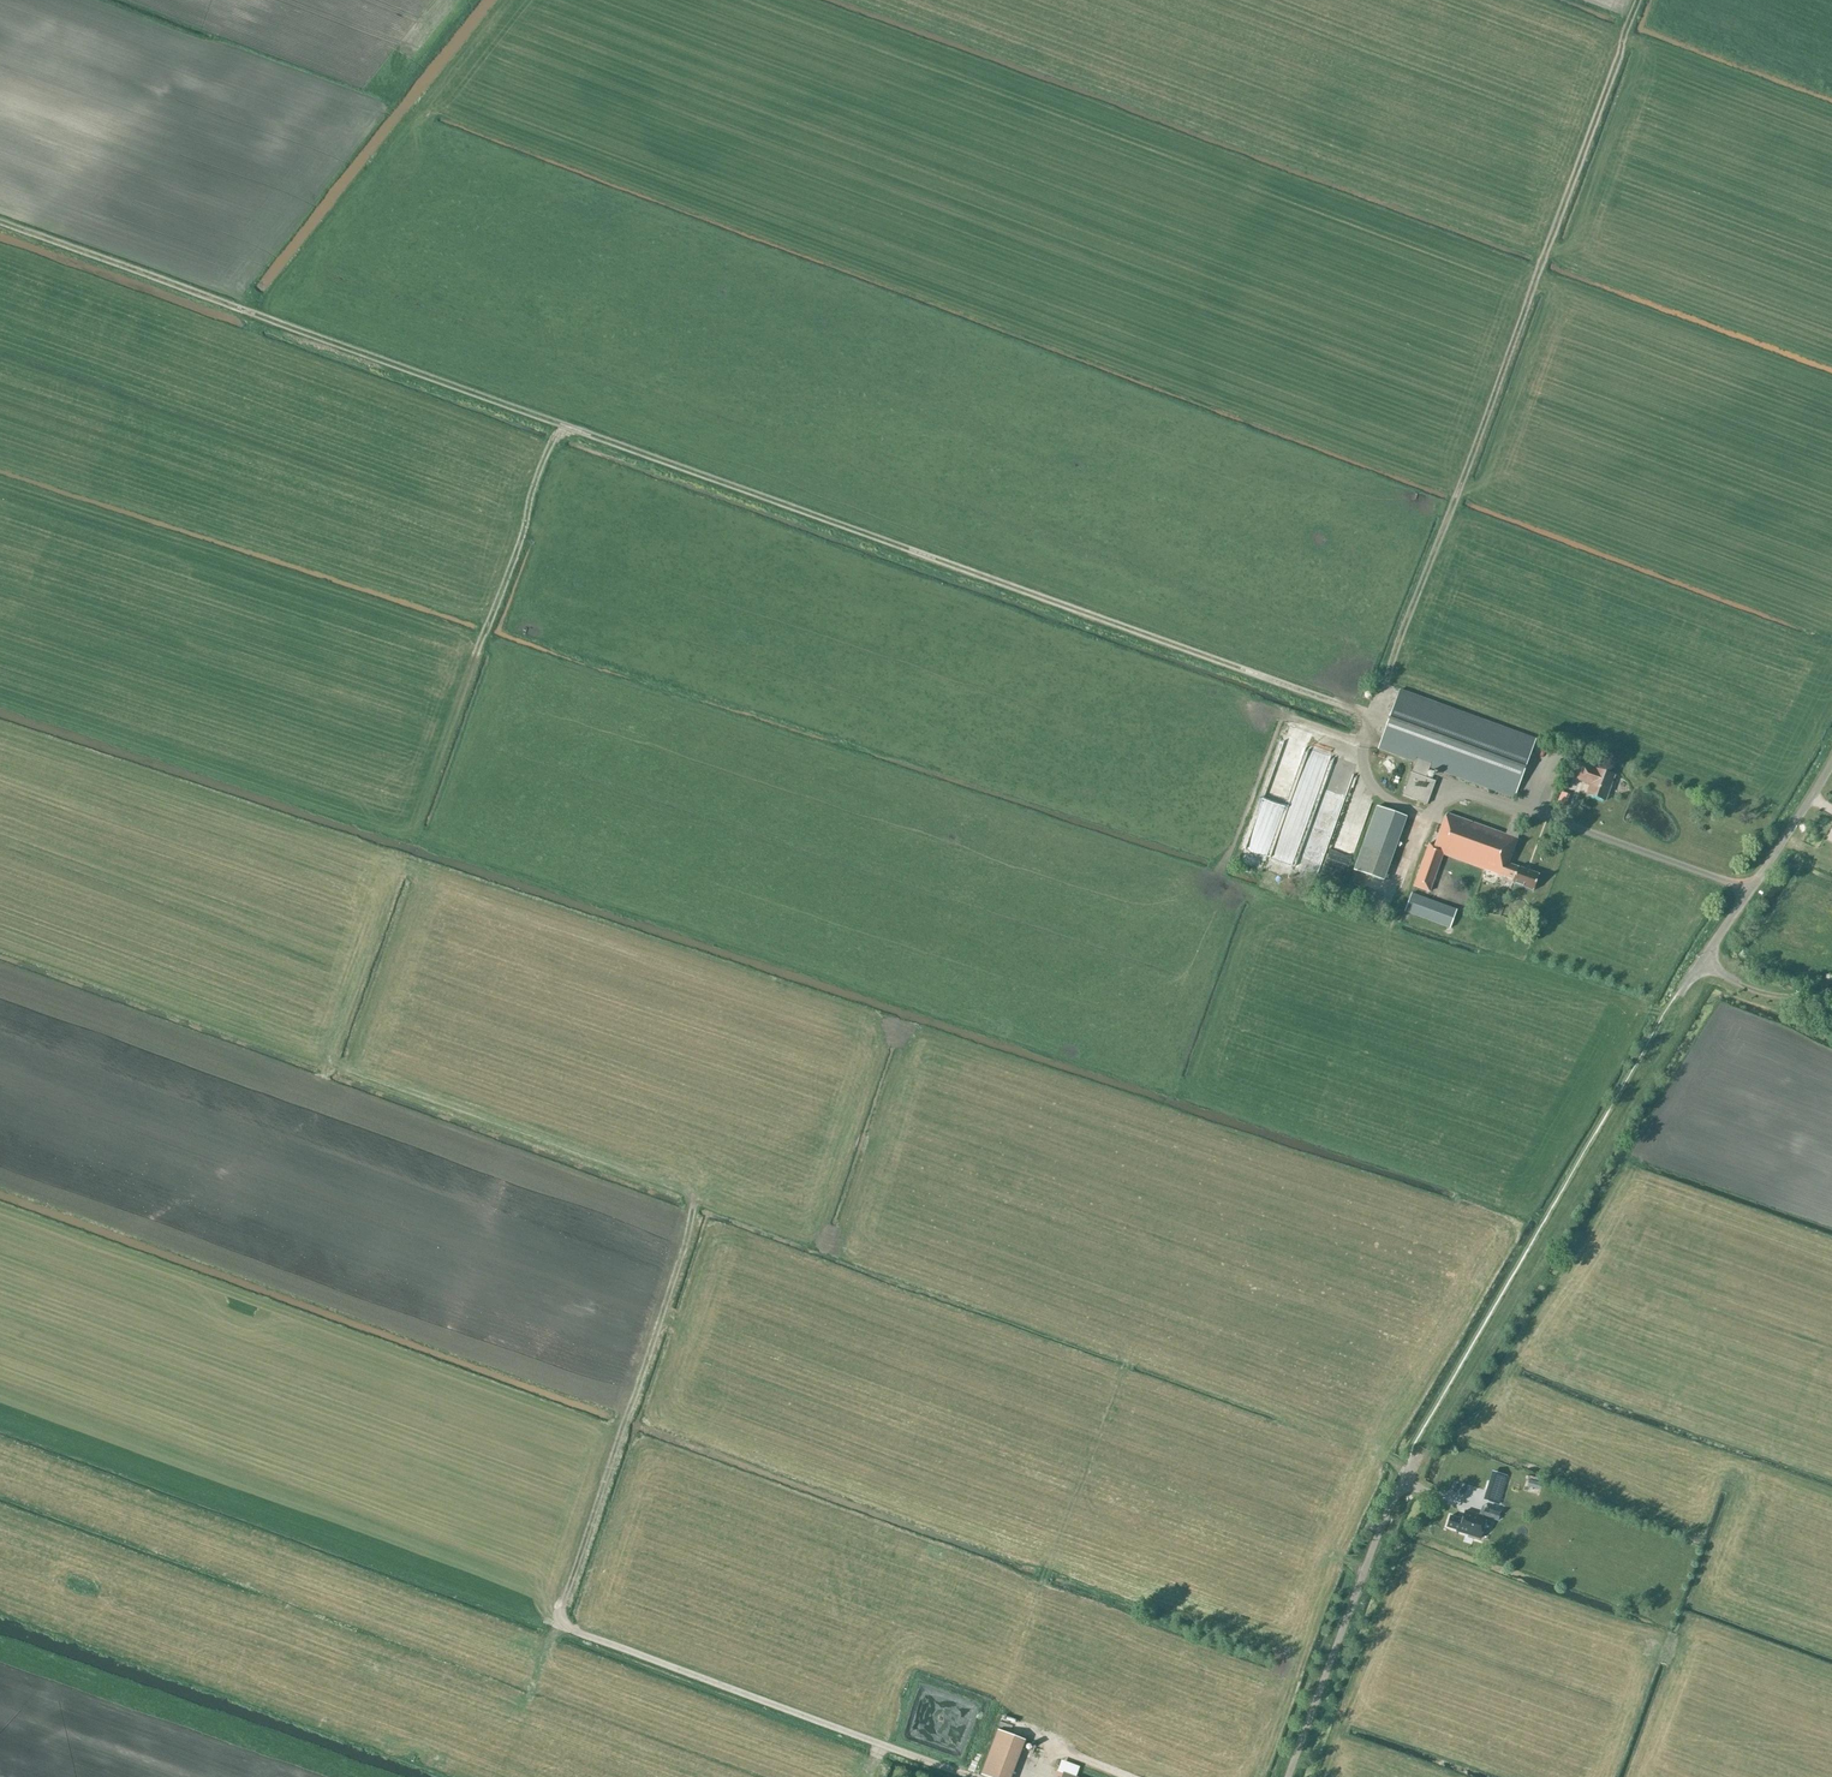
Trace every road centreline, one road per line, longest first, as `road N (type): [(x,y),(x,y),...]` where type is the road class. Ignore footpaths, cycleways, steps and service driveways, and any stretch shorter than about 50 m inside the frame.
road 1 (unclassified): [(1288,1776),(1394,1489)]
road 2 (unclassified): [(1702,964),(1831,757)]

